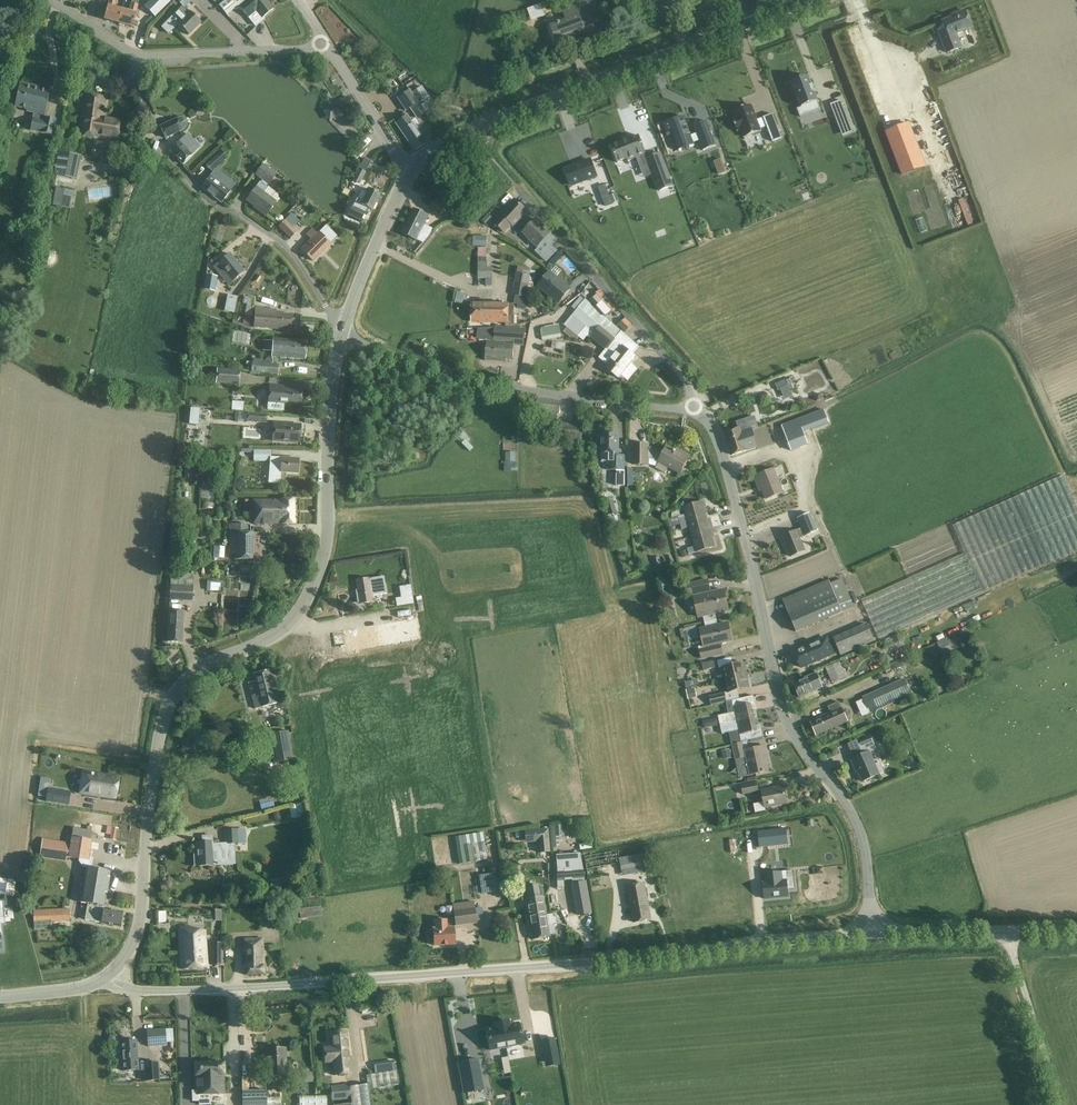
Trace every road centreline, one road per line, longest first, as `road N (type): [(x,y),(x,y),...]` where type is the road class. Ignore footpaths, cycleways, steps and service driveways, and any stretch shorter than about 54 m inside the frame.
road 1 (unclassified): [(870,909),(857,823),(784,712),(711,425),(694,410),(574,401),(468,378),(342,331)]
road 2 (unclassified): [(107,977),(127,988),(177,990),(848,936)]
road 3 (tertiary): [(107,977),(126,958),(139,928),(169,702),(197,669),(284,629),(321,569),(342,331)]
road 4 (tertiary): [(408,176),(459,134),(806,0)]
road 5 (residential): [(342,331),(290,251),(204,193),(171,158),(137,90),(135,56)]
road 6 (residential): [(329,47),(135,56)]
road 7 (unclassified): [(895,933),(1076,930)]
road 8 (tertiary): [(342,331),(408,176)]
road 9 (unclassified): [(408,176),(329,47)]

